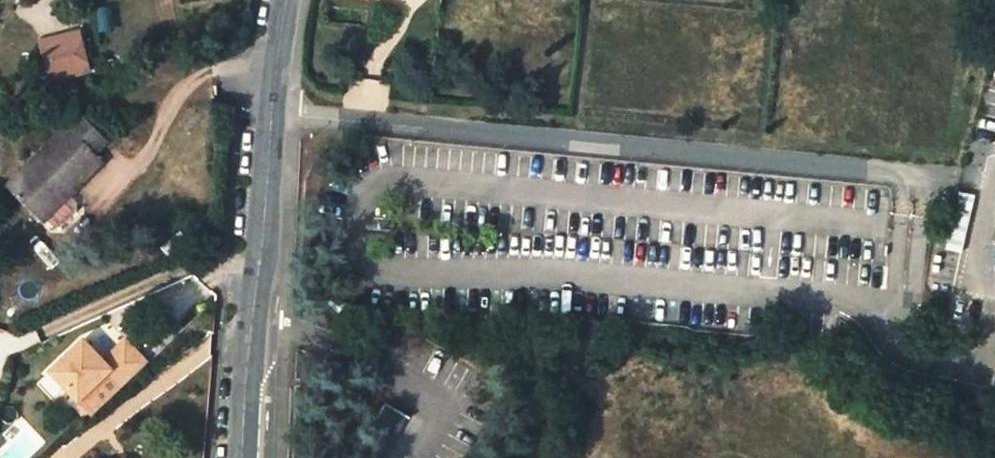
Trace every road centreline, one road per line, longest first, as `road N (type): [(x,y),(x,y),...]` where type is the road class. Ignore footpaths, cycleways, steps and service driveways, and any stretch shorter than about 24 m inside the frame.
road 1 (unclassified): [(290,0),(272,86),(241,457)]

